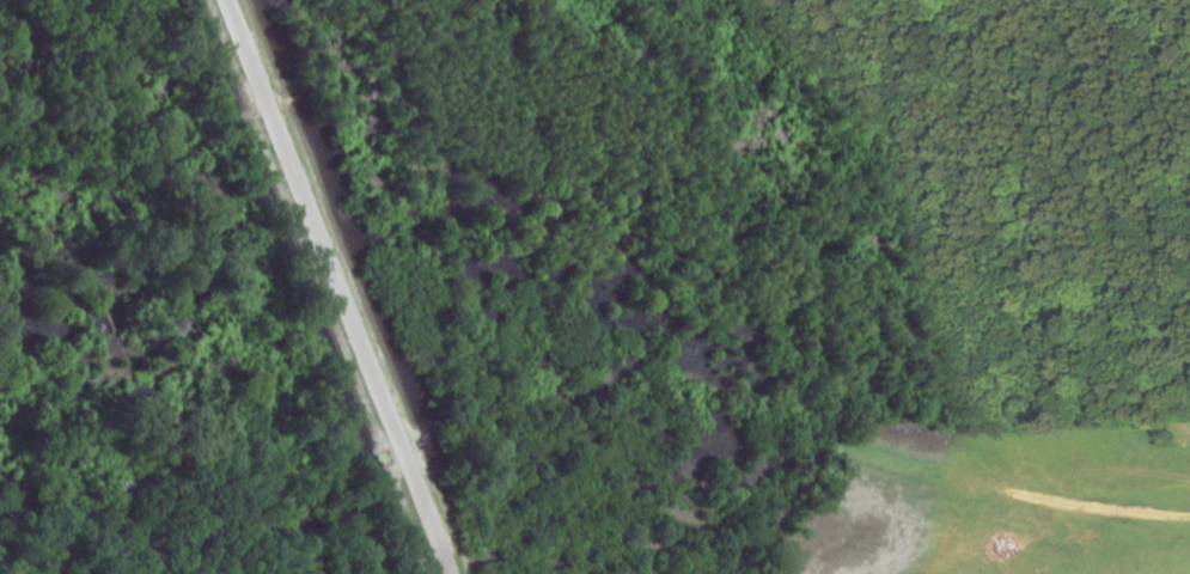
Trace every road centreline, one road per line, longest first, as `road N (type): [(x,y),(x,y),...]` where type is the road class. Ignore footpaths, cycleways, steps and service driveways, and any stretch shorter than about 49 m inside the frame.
road 1 (residential): [(224,0),(295,167),(446,573)]

